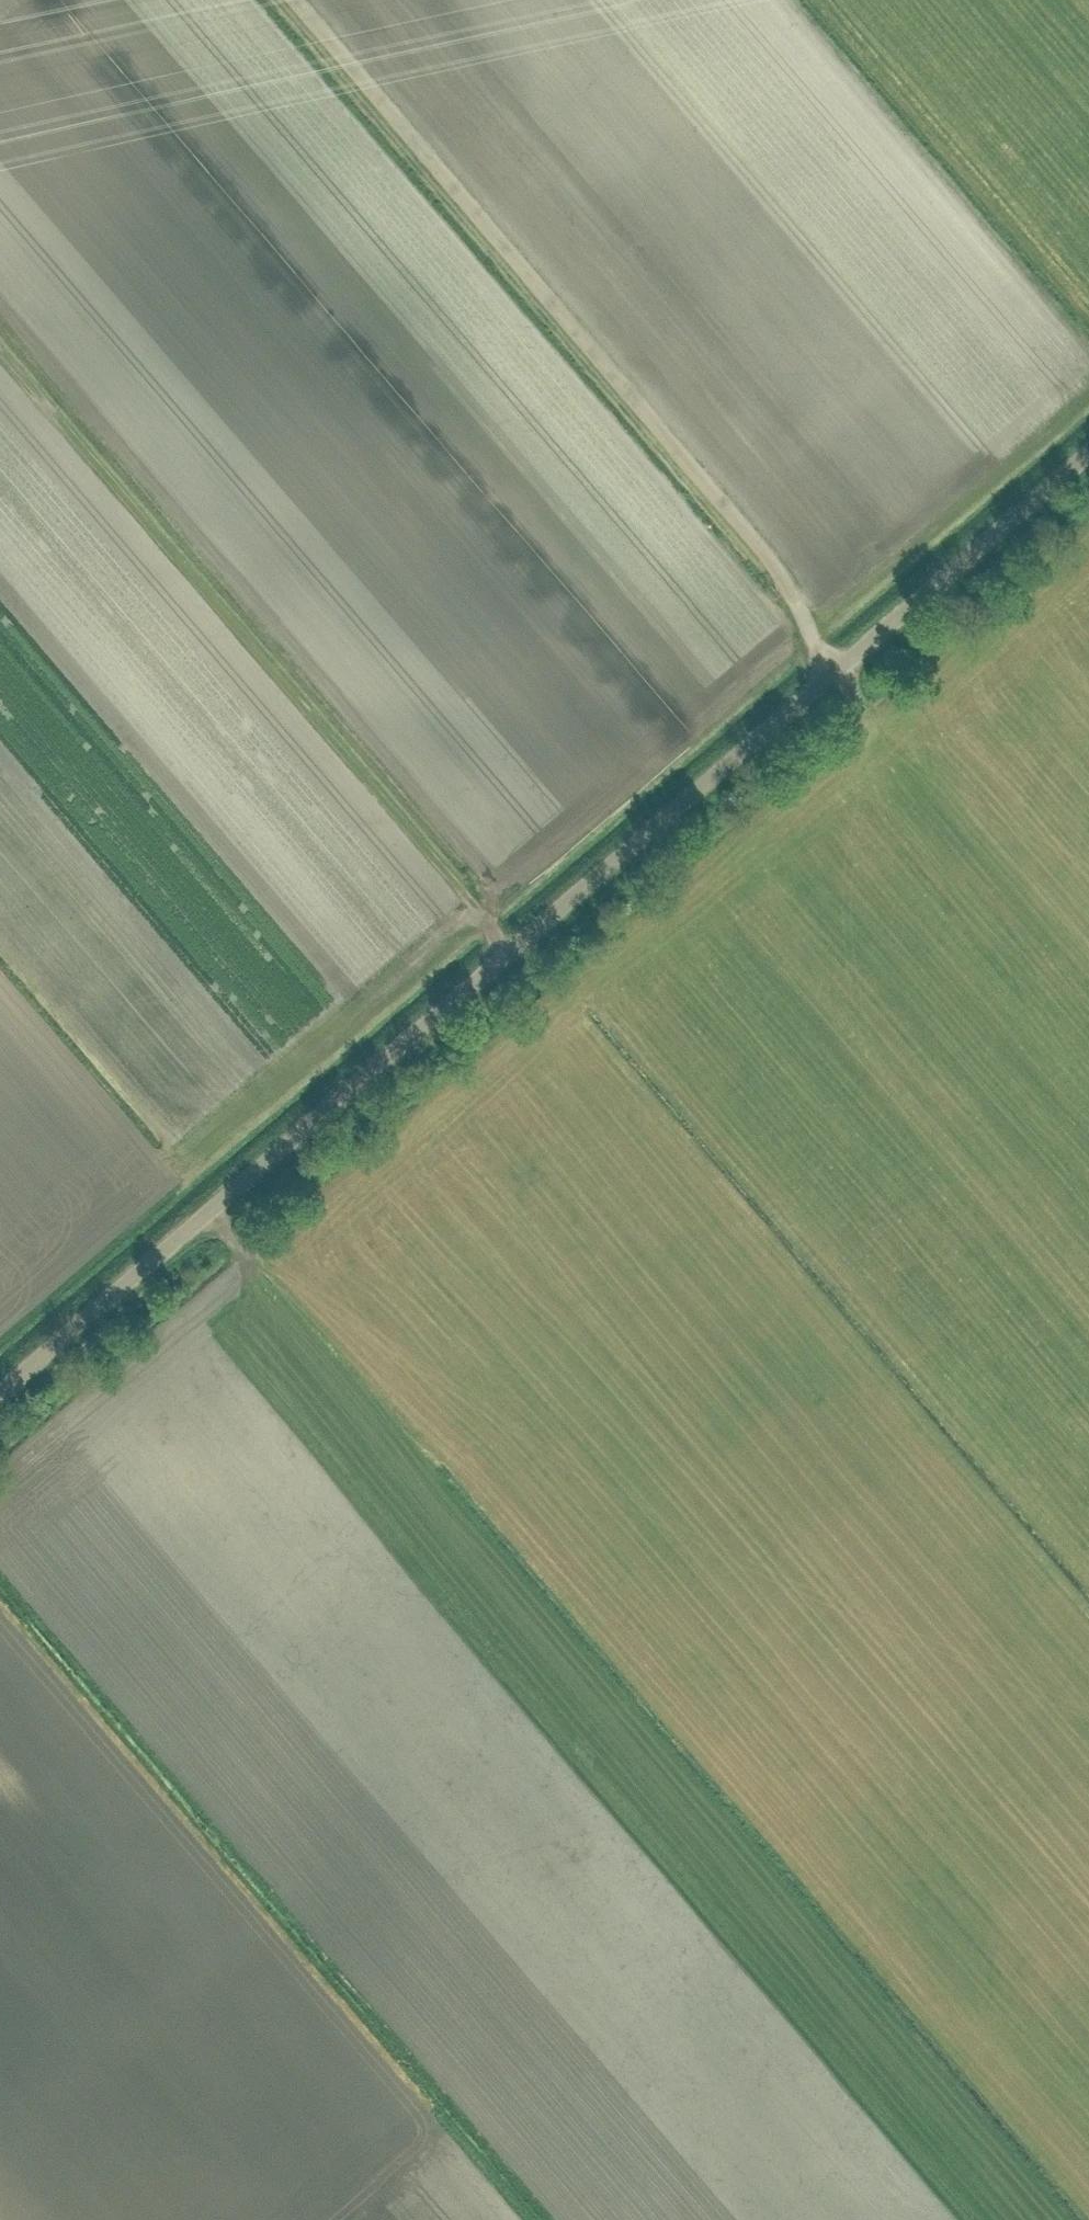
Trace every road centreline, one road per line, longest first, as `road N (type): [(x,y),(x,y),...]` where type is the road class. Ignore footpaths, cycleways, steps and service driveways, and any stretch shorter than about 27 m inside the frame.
road 1 (unclassified): [(0,1388),(1088,447)]
road 2 (track): [(826,673),(792,586),(287,0)]
road 3 (track): [(510,946),(0,359)]

